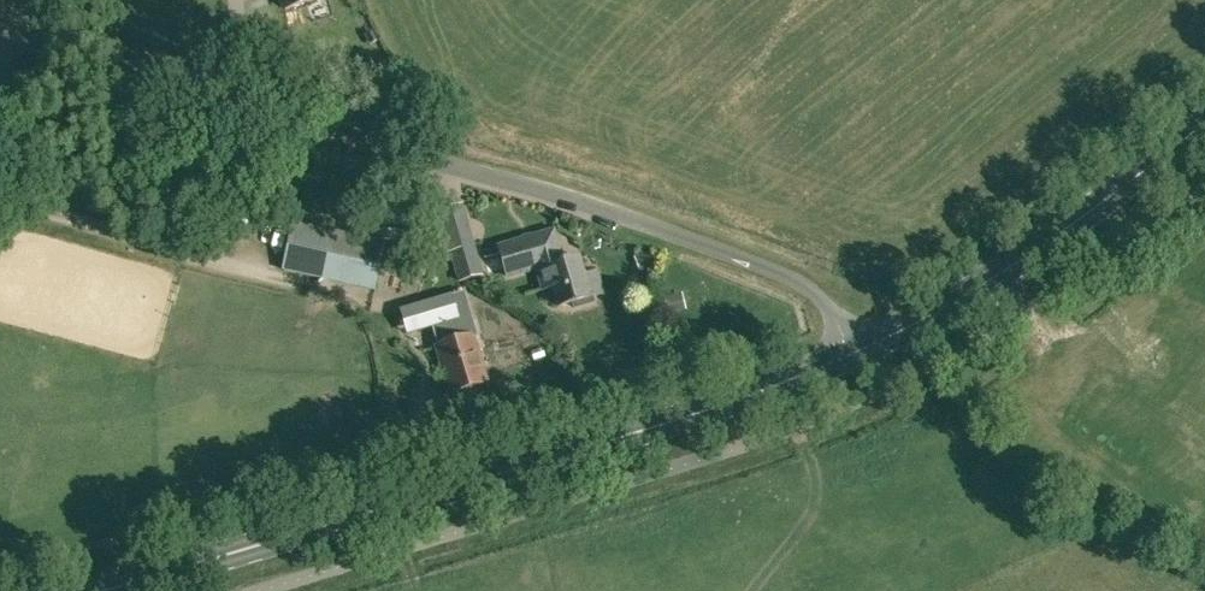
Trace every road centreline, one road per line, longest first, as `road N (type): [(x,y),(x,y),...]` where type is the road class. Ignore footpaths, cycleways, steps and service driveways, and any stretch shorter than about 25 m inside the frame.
road 1 (unclassified): [(0,57),(21,35),(757,263),(792,278),(864,344)]
road 2 (secondary): [(107,590),(671,420),(864,344)]
road 3 (secondary): [(864,344),(1075,220),(1204,118)]

